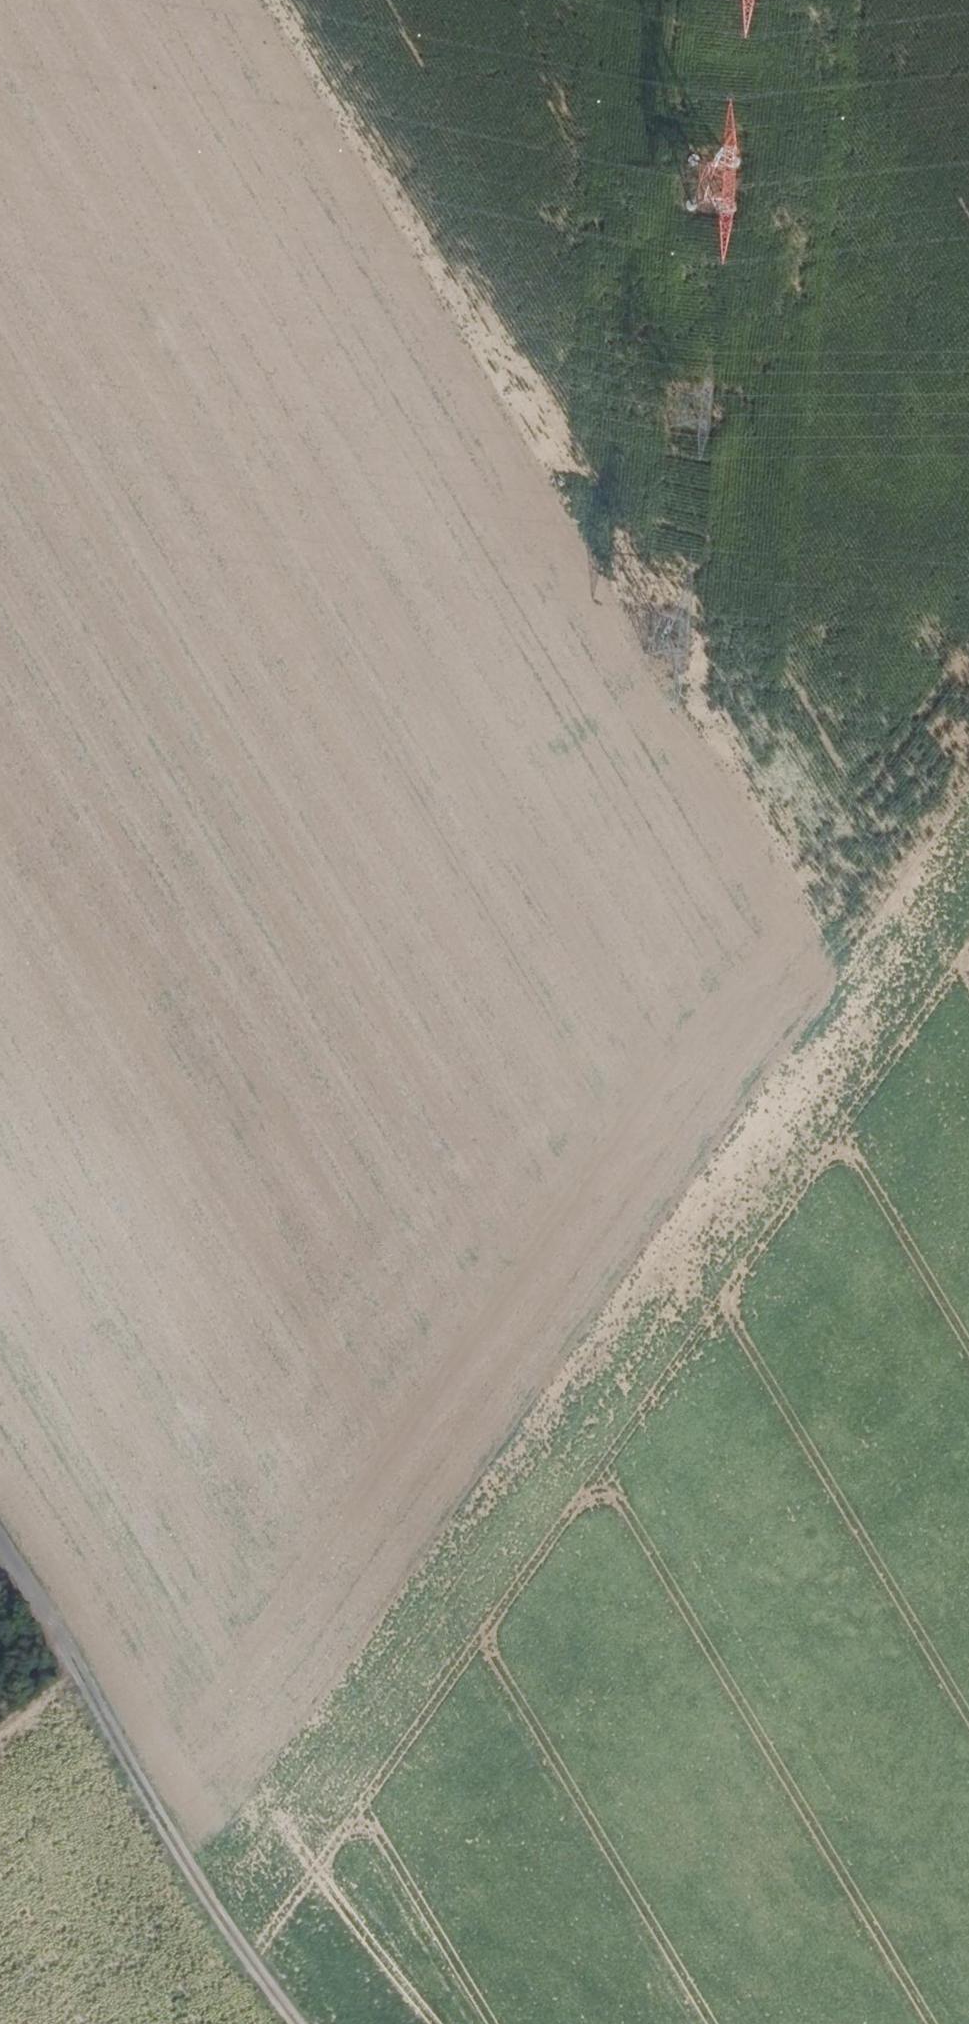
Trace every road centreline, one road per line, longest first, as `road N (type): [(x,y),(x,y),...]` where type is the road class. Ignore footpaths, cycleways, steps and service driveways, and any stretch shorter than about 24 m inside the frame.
road 1 (track): [(299,2023),(200,1883),(0,1539)]

